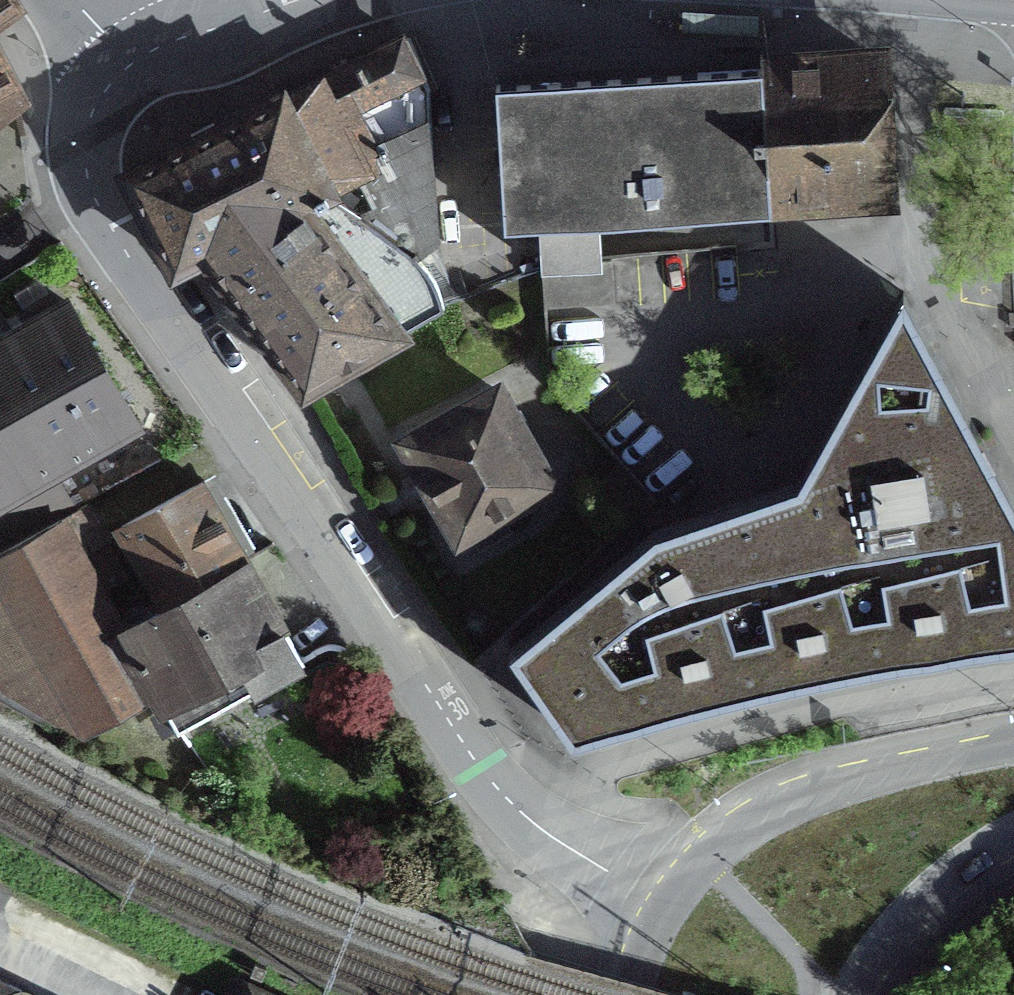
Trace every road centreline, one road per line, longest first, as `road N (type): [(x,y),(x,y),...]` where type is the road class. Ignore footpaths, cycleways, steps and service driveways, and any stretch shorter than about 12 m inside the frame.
road 1 (residential): [(654,917),(528,835),(90,193),(89,123),(130,63)]
road 2 (primary): [(1013,742),(785,795),(700,857),(654,917)]
road 3 (primary): [(854,994),(924,914),(1013,843)]
road 4 (residential): [(303,0),(188,35),(130,63)]

